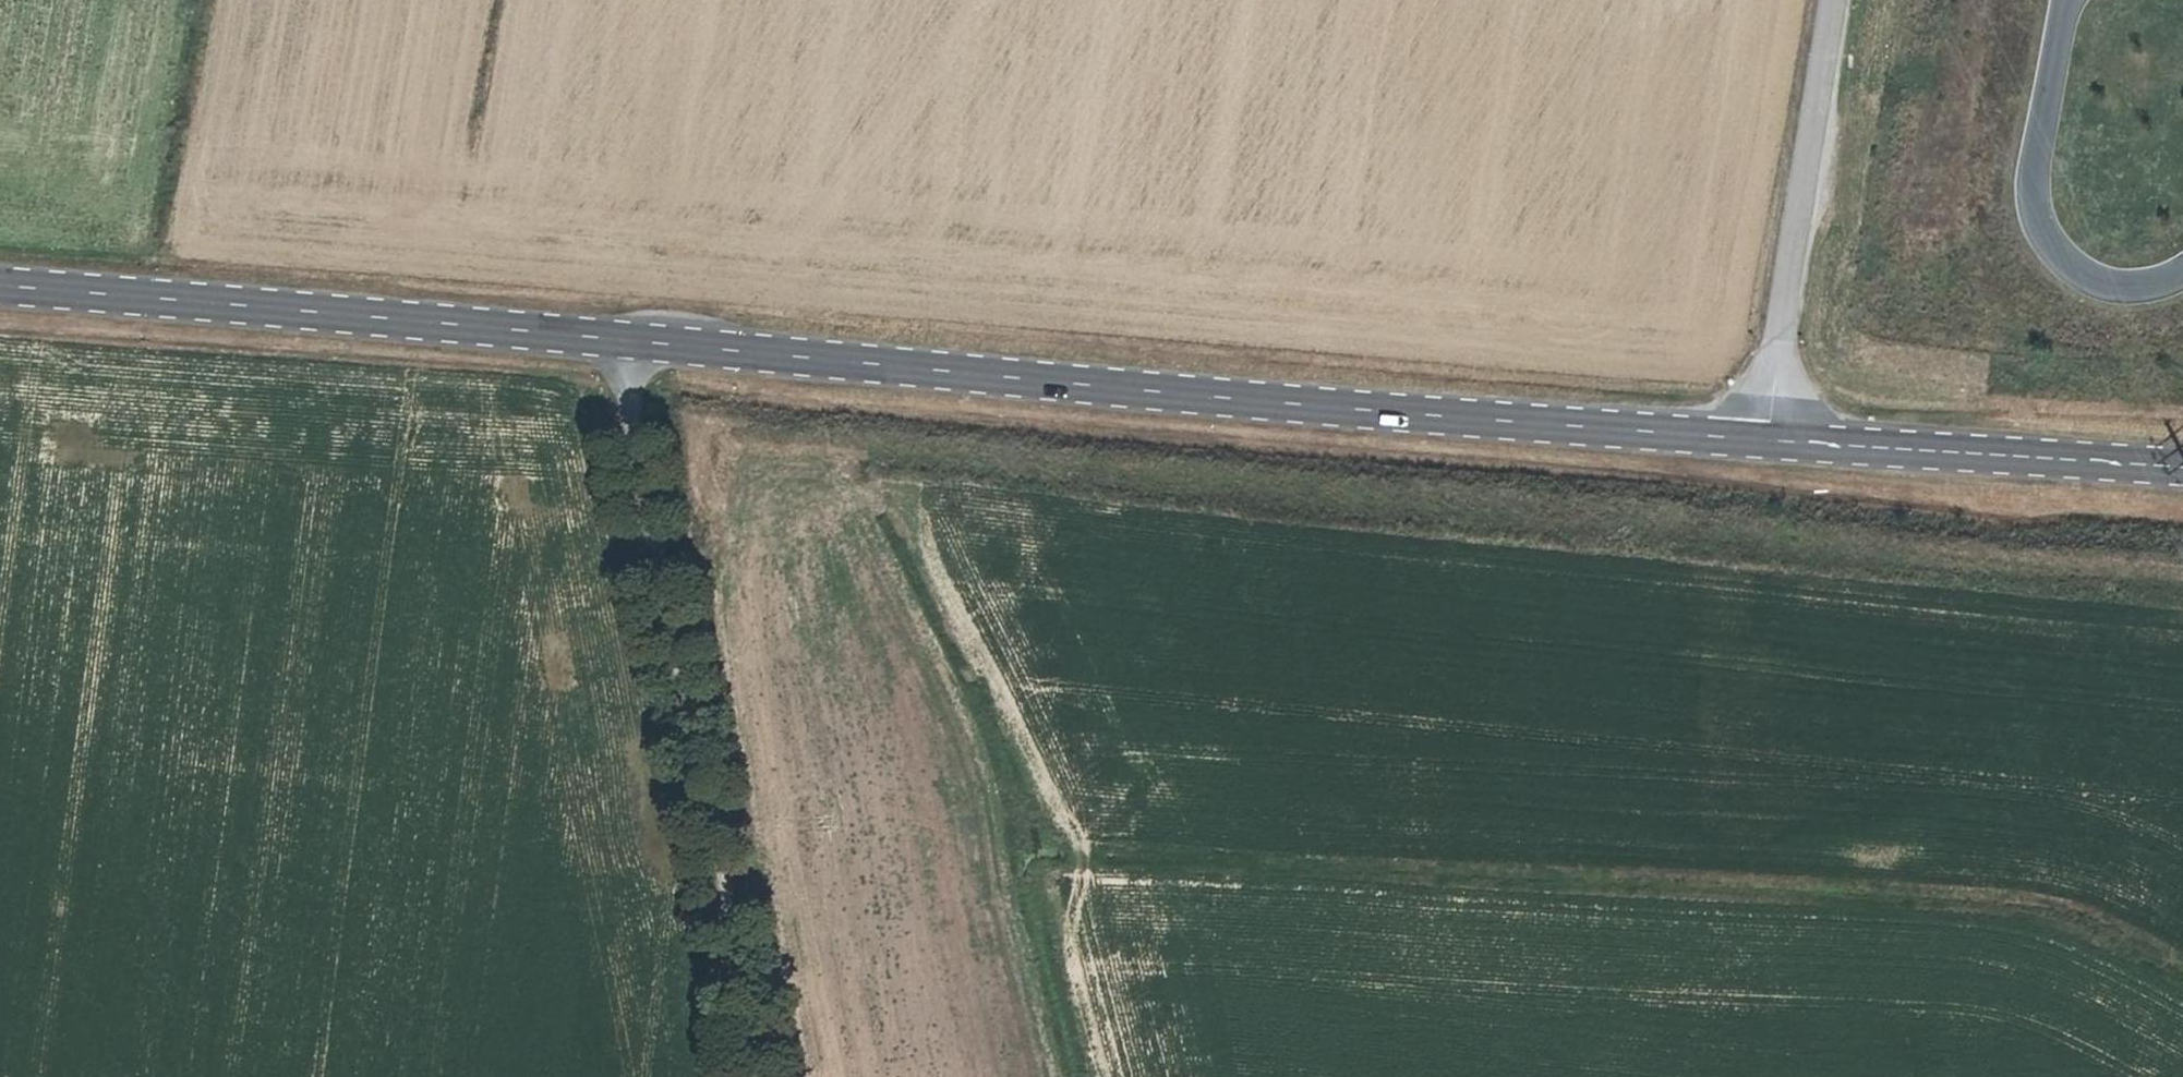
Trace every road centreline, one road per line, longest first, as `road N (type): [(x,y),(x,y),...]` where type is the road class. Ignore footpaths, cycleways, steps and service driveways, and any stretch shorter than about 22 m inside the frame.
road 1 (secondary): [(0,282),(1484,420),(1769,438)]
road 2 (unclassified): [(1769,438),(1834,0)]
road 3 (secondary): [(1769,438),(2182,467)]

